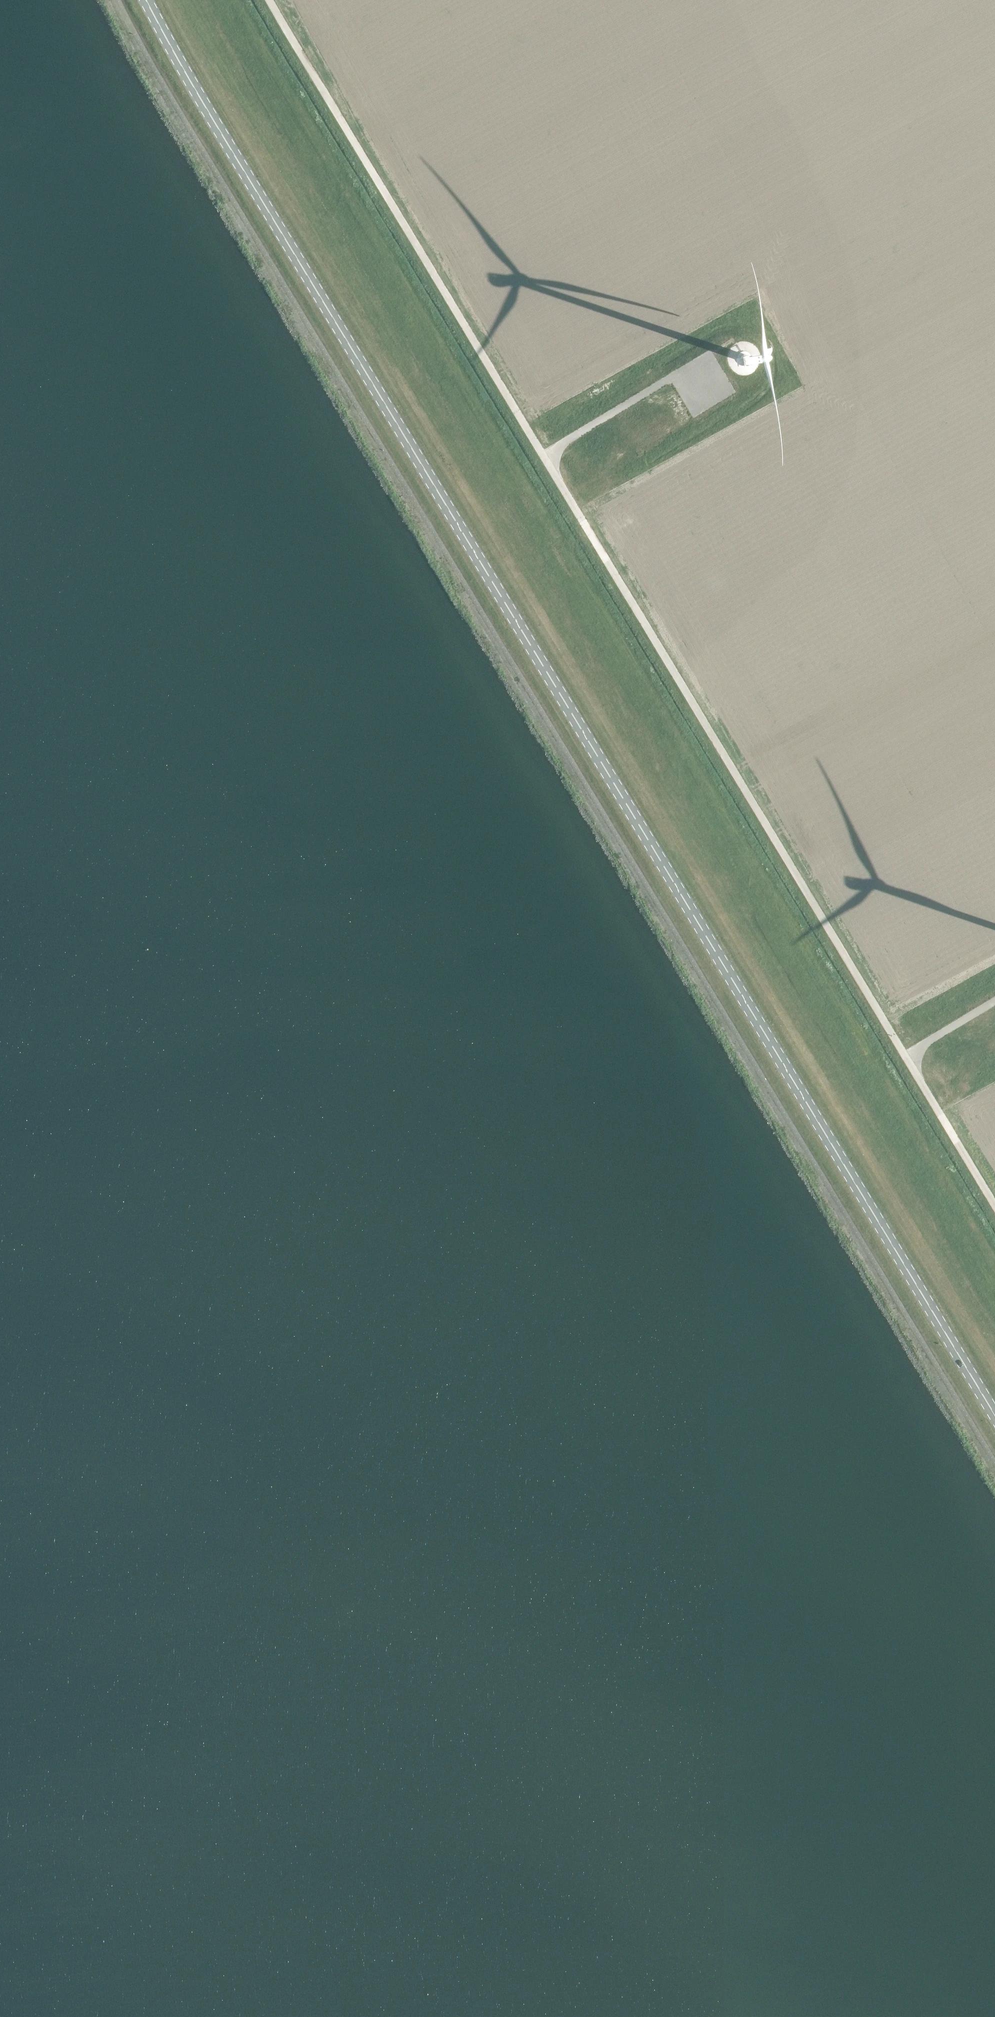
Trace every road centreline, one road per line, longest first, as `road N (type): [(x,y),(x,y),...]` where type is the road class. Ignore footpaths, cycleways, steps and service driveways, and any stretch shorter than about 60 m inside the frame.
road 1 (secondary): [(994,1416),(205,108),(147,0)]

